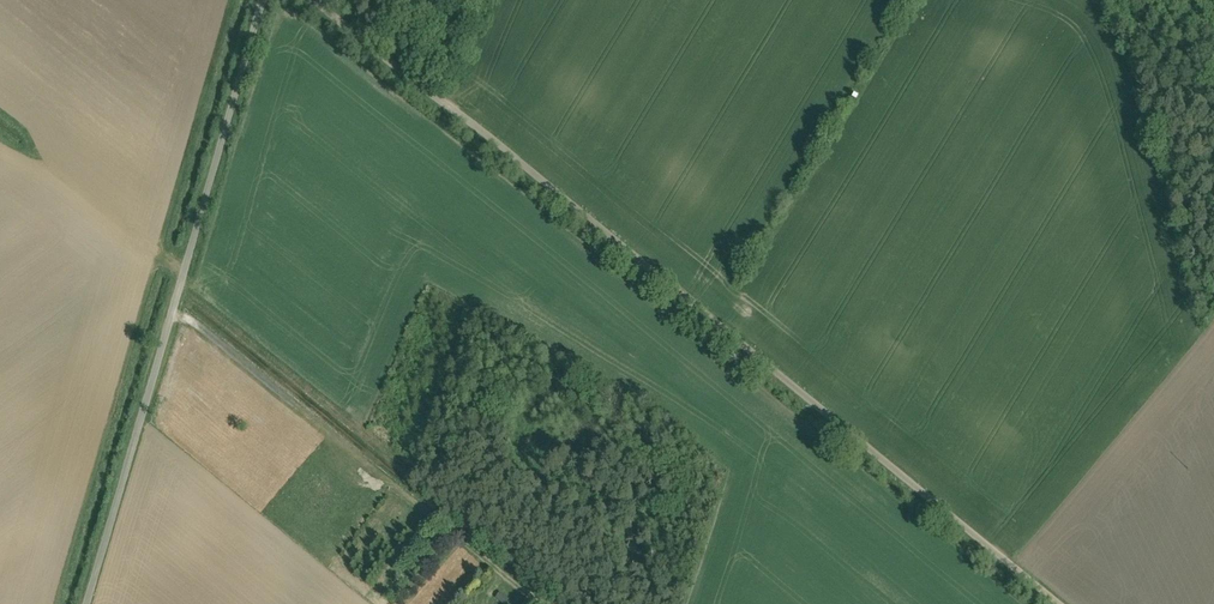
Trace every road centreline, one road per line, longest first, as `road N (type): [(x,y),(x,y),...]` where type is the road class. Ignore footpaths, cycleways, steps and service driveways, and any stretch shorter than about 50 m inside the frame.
road 1 (residential): [(1060,603),(624,244),(312,0)]
road 2 (unclassified): [(265,0),(86,603)]

